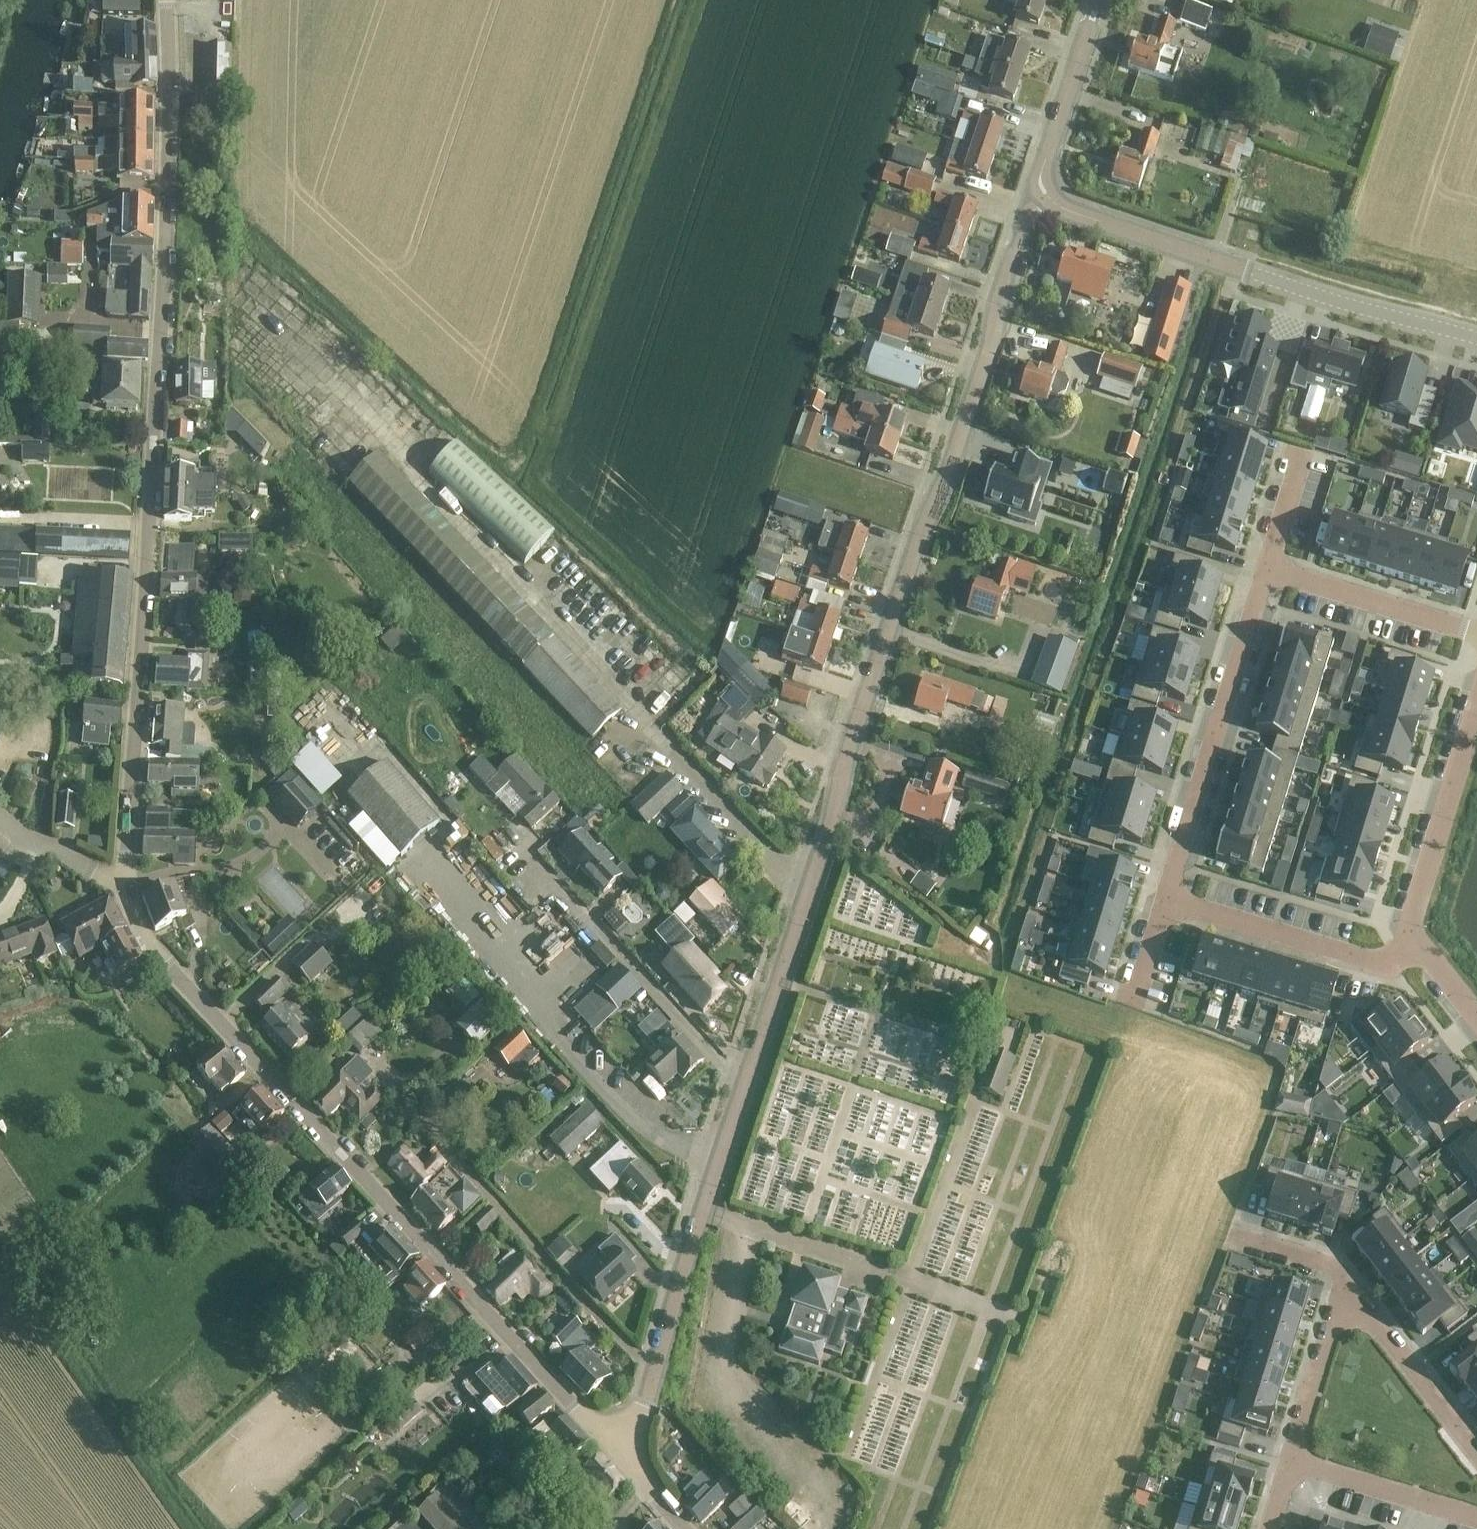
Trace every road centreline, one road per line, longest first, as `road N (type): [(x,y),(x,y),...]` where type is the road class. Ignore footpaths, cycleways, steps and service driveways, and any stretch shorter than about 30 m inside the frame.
road 1 (tertiary): [(622,1464),(168,965),(133,908),(127,864),(167,212),(168,0)]
road 2 (tertiary): [(622,1464),(811,885),(844,759),(948,473),(1025,218),(1043,195)]
road 3 (residential): [(1476,336),(1252,272),(1043,195)]
road 4 (residential): [(1166,898),(1266,566)]
road 5 (residential): [(1166,898),(1368,959),(1409,931)]
road 6 (residential): [(1409,931),(1476,704)]
road 7 (residential): [(1266,566),(1476,633)]
road 8 (residential): [(1476,1453),(1345,1281)]
road 9 (tertiary): [(1043,195),(1039,181),(1099,0)]
road 10 (residential): [(1476,1516),(1292,1460)]
road 11 (residential): [(1345,1281),(1292,1460)]
road 12 (residential): [(1266,566),(1300,449)]

